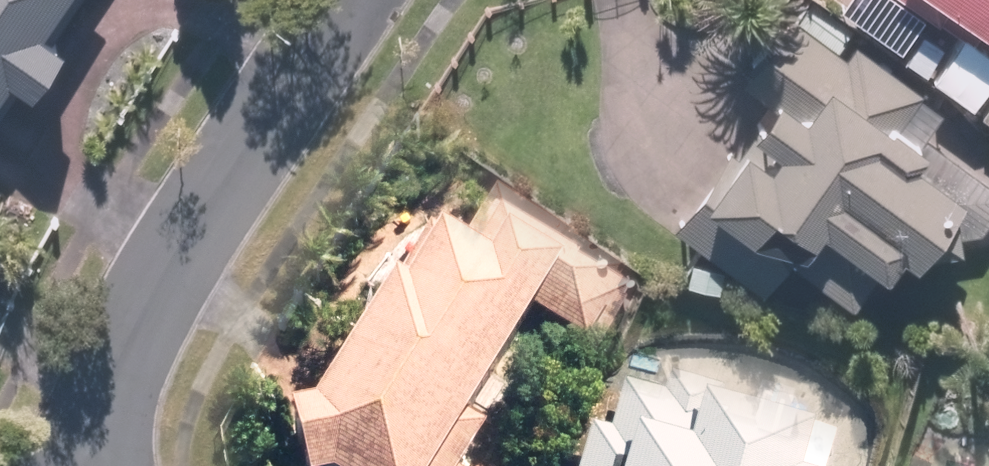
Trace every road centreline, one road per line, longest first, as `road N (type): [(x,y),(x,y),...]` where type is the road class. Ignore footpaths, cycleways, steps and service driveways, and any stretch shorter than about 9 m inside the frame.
road 1 (residential): [(120,373),(158,284),(349,0)]
road 2 (residential): [(37,465),(60,415),(120,373)]

